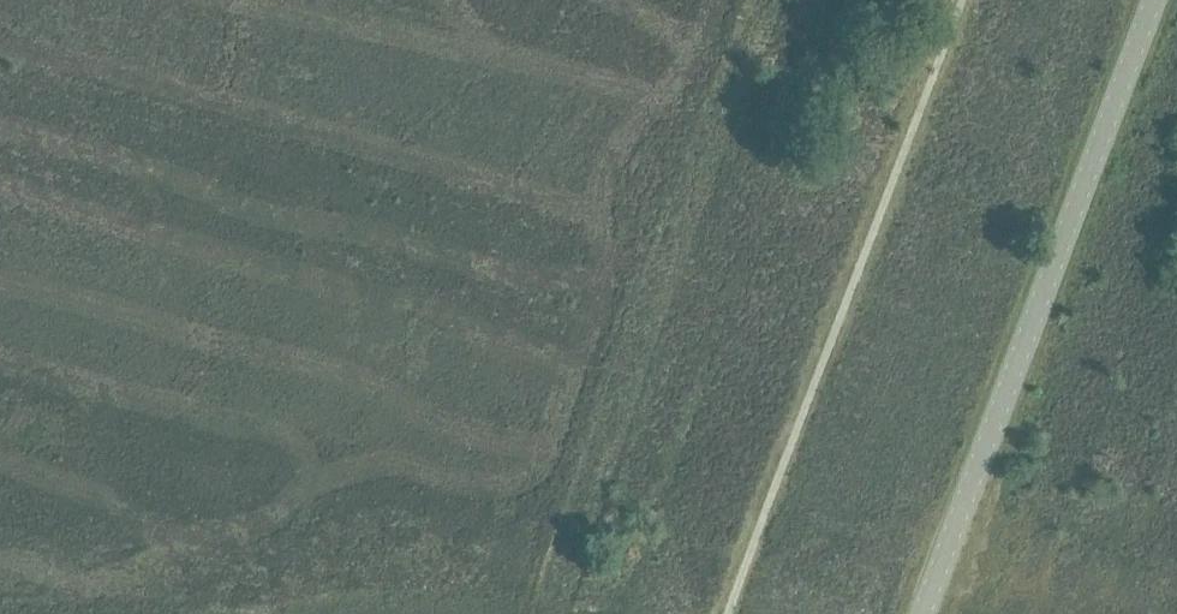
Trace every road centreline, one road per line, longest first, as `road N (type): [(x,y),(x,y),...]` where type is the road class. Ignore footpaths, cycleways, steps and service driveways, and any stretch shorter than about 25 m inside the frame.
road 1 (tertiary): [(923,613),(1156,0)]

